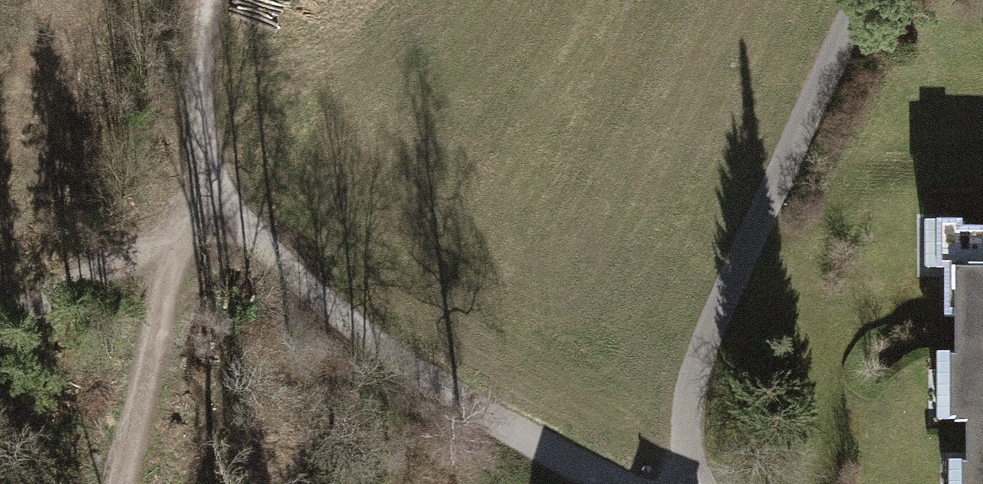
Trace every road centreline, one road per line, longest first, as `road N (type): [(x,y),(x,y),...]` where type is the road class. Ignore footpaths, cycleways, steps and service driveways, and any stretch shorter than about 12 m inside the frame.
road 1 (track): [(680,483),(678,415),(697,356),(862,0)]
road 2 (track): [(622,483),(426,378),(357,330),(211,205)]
road 3 (track): [(121,483),(183,271),(211,205)]
road 4 (track): [(0,336),(128,266),(211,205)]
road 5 (track): [(211,205),(199,75),(206,0)]

